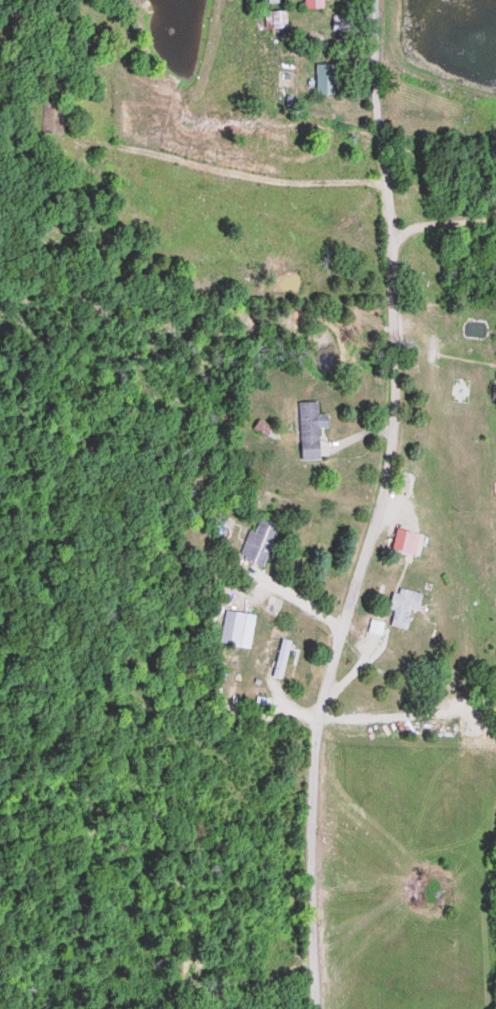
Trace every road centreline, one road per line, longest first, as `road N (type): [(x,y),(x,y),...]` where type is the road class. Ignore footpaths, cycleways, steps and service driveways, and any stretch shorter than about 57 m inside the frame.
road 1 (residential): [(282,1008),(282,740),(351,471),(351,310),(465,213)]

